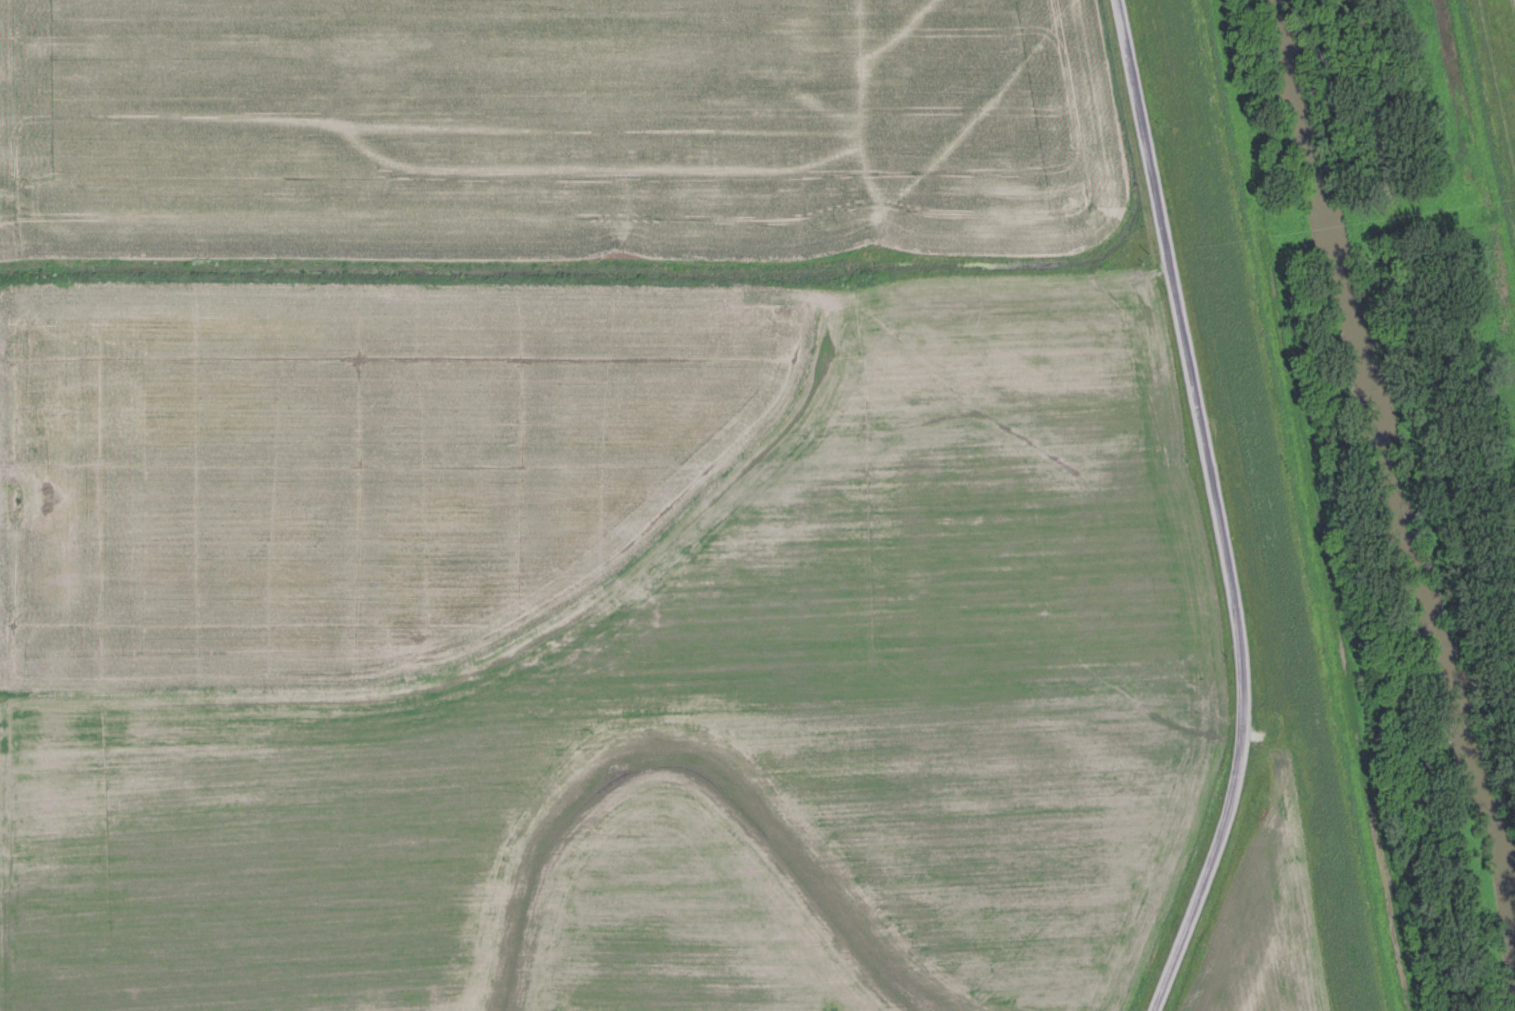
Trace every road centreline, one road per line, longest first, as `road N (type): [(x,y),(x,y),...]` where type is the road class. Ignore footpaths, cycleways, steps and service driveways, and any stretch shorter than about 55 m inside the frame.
road 1 (residential): [(1076,1010),(1197,681),(1073,0)]

